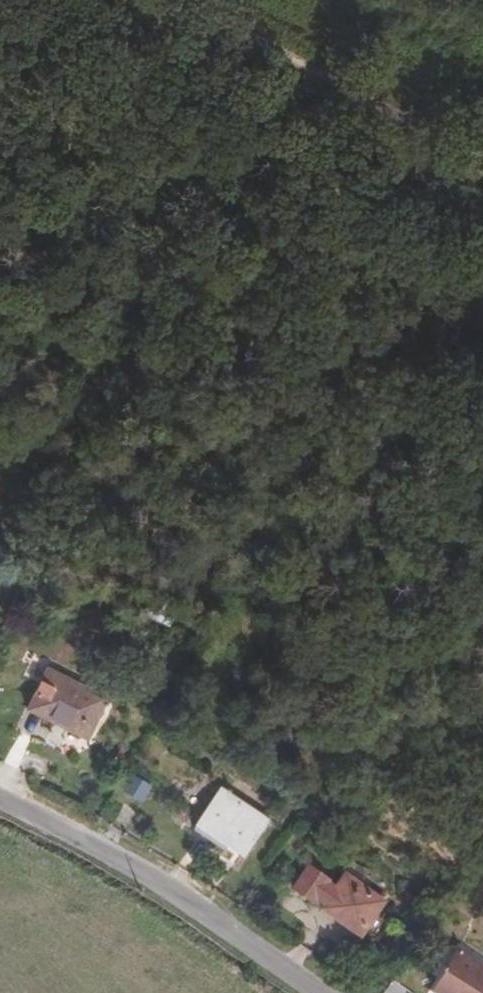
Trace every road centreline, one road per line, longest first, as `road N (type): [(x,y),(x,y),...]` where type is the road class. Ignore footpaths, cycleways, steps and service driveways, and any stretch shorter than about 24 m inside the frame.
road 1 (tertiary): [(0,801),(175,896),(315,992)]

